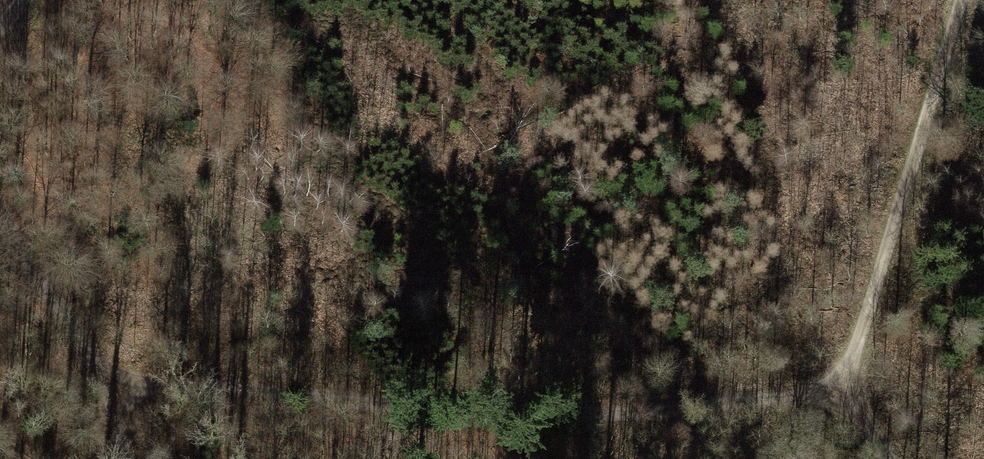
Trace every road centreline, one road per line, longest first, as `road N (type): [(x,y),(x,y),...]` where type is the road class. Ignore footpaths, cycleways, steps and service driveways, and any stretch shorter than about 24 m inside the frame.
road 1 (track): [(844,388),(572,423),(100,372)]
road 2 (track): [(961,0),(844,388),(889,458)]
road 3 (track): [(128,458),(100,372),(0,223)]

